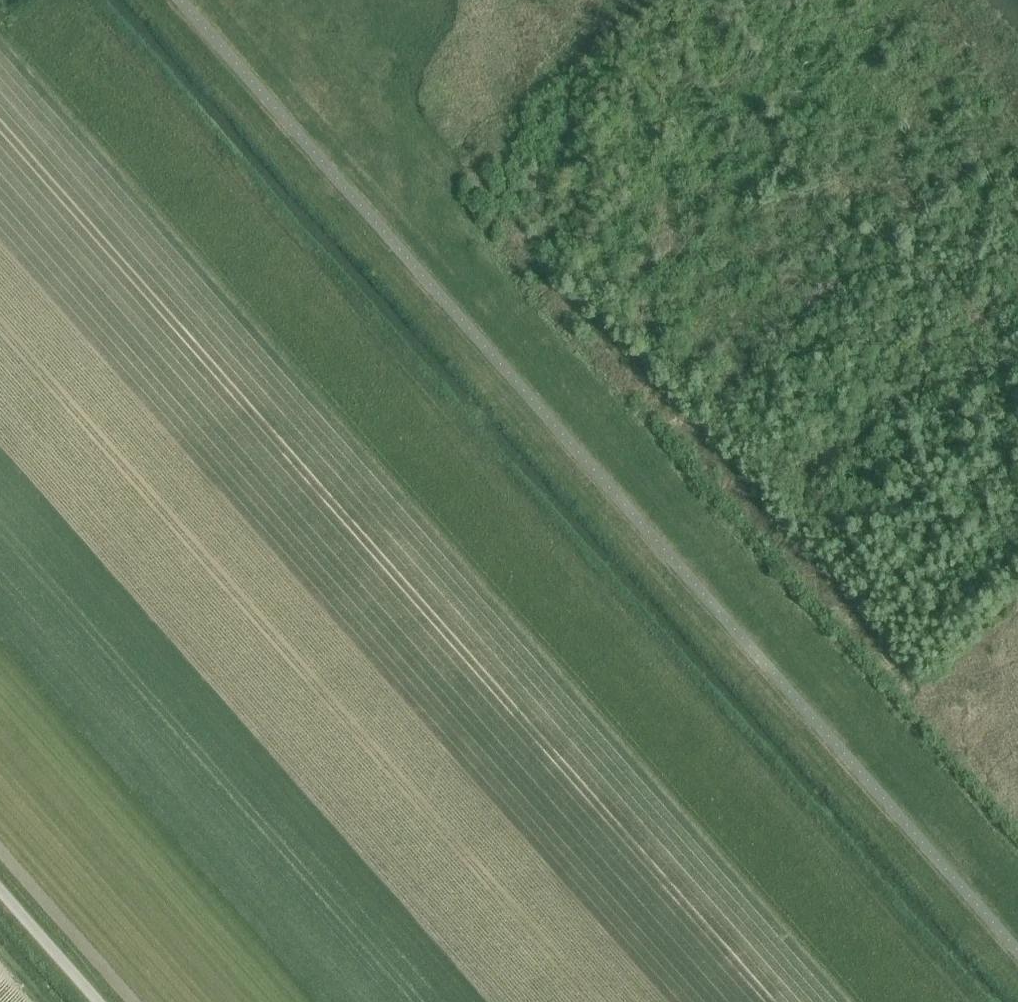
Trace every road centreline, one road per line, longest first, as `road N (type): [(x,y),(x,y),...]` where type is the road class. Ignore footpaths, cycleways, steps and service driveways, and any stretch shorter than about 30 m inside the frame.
road 1 (track): [(93,1001),(0,896)]

